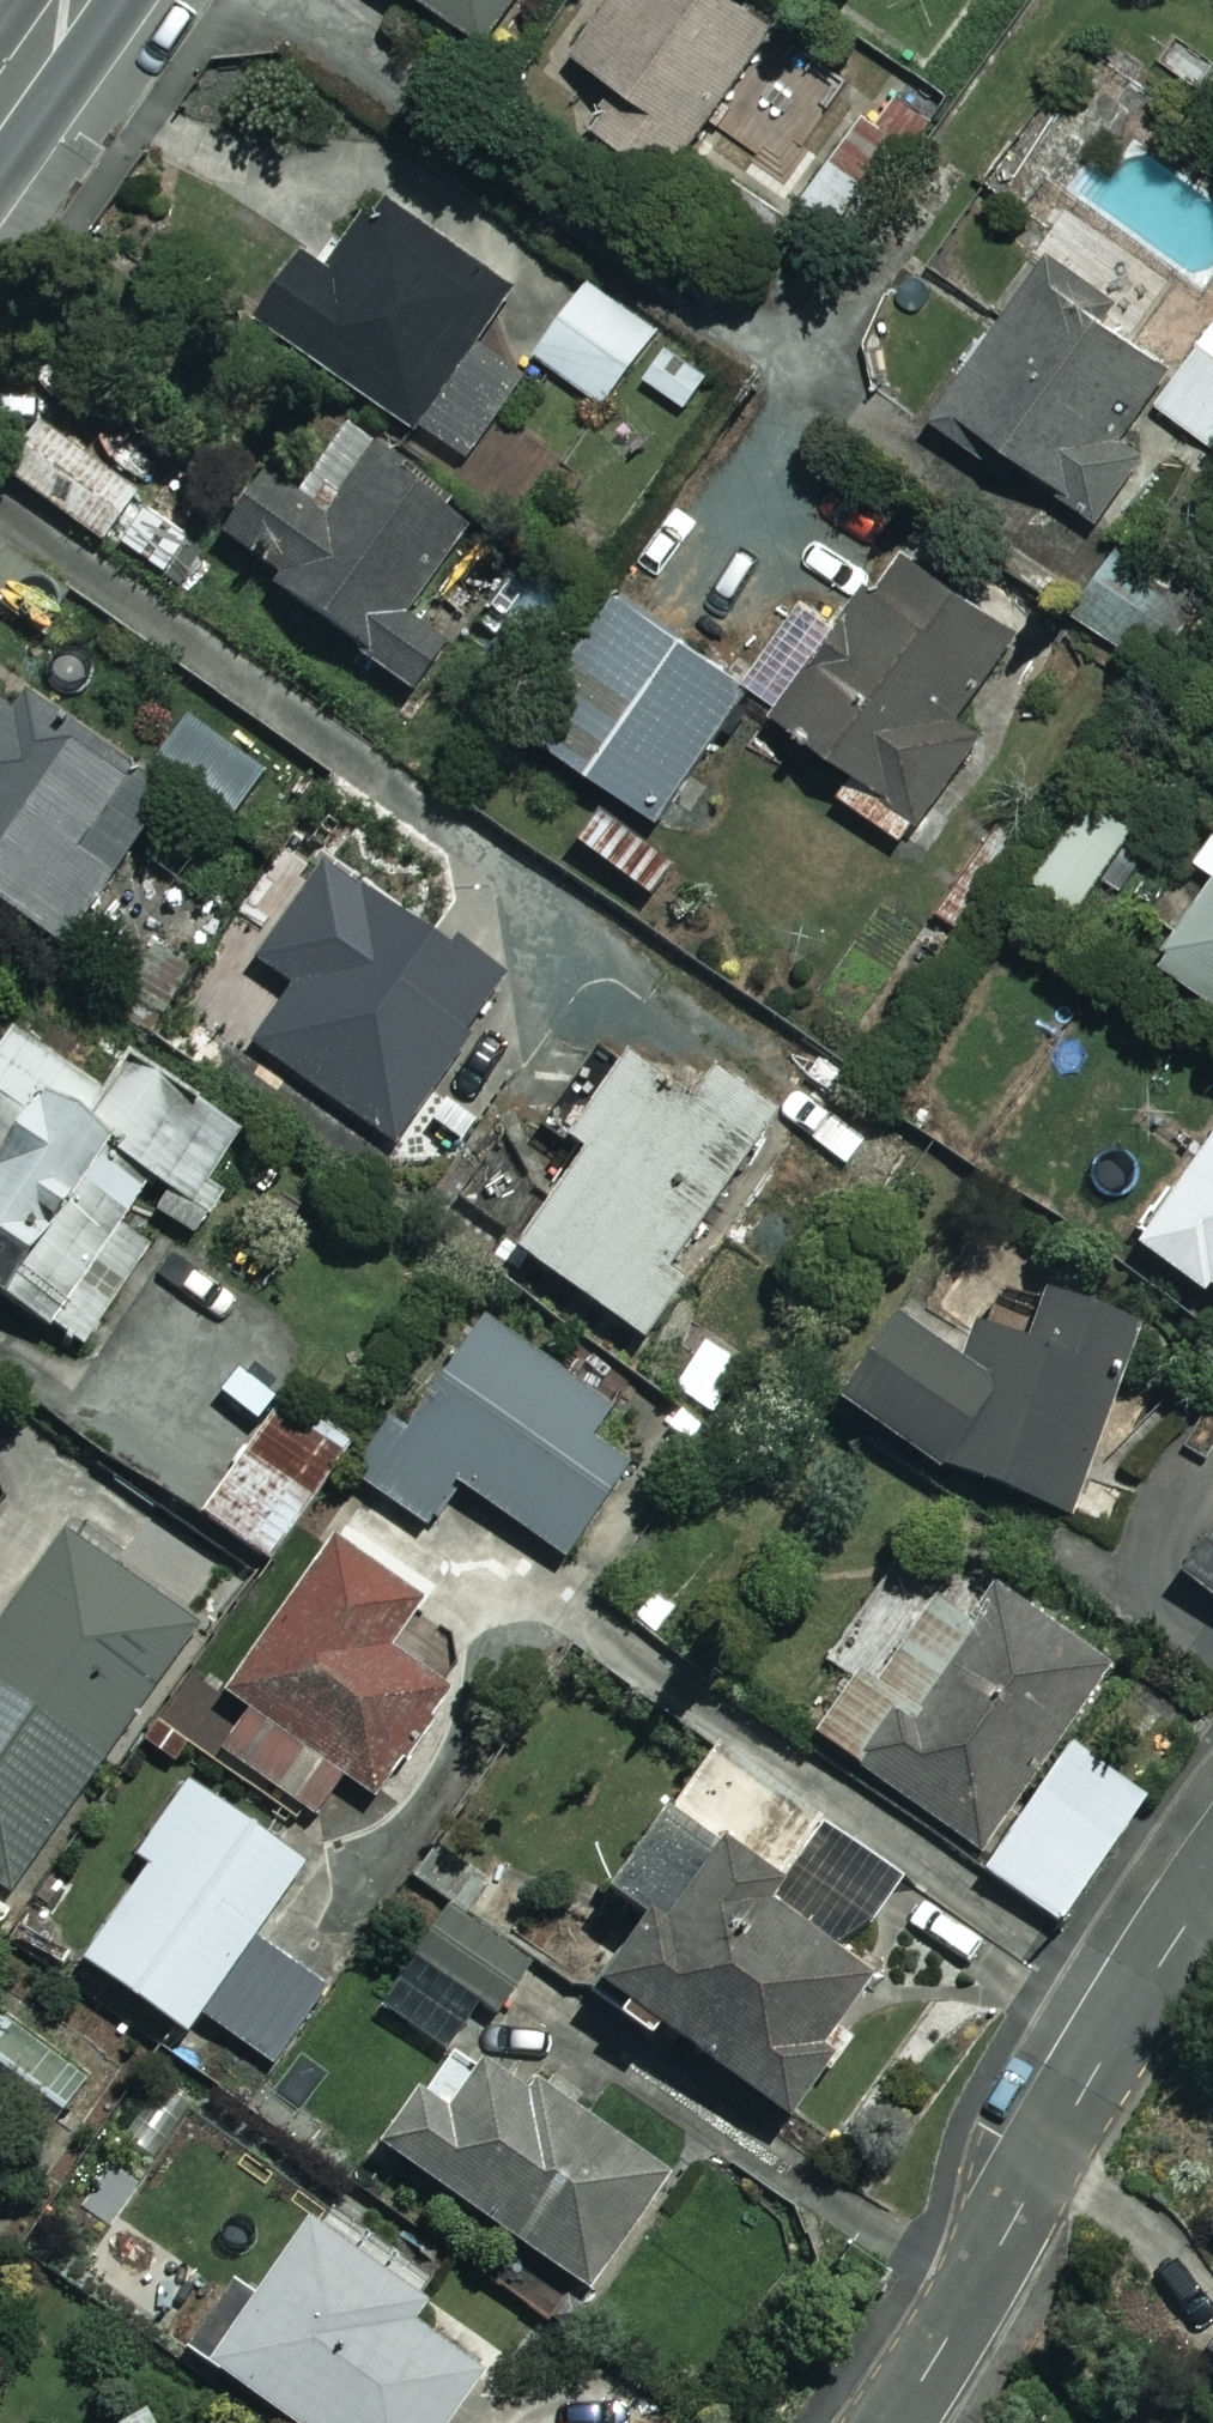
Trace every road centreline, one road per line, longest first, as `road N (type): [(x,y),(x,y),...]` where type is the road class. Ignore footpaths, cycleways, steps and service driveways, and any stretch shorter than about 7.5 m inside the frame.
road 1 (residential): [(893,2422),(941,2353),(1079,2096),(1212,1889)]
road 2 (secondary): [(76,0),(0,108)]

